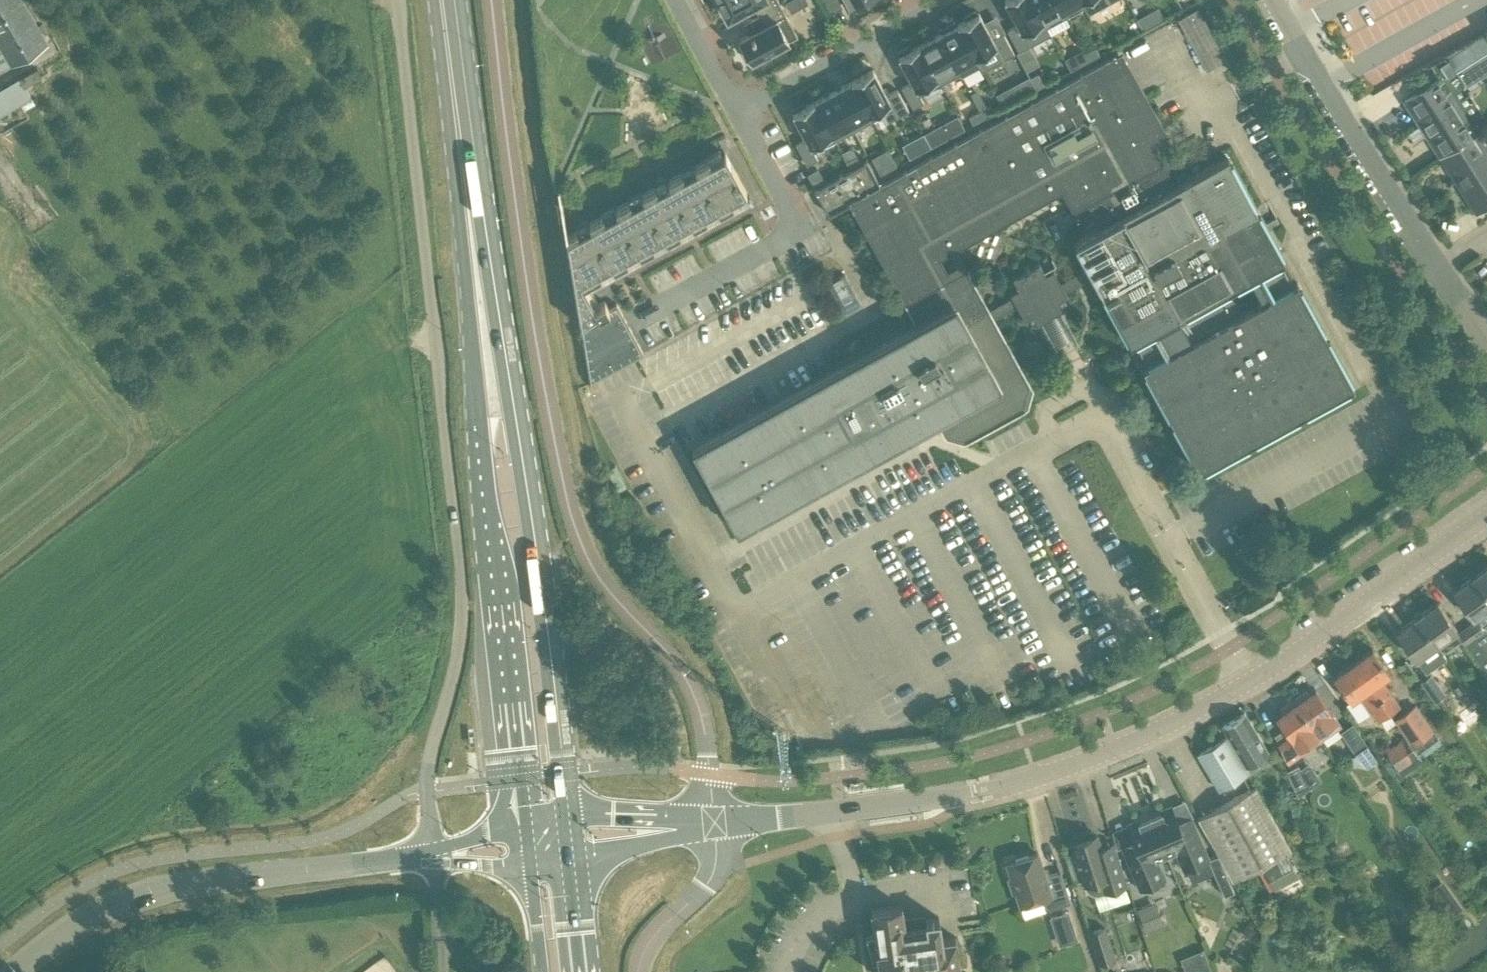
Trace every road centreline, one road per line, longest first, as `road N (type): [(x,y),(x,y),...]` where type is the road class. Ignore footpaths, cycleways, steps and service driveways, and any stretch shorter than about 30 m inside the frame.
road 1 (unclassified): [(719,819),(698,690),(575,533),(495,0)]
road 2 (unclassified): [(435,854),(427,777),(463,608),(395,0)]
road 3 (tertiary): [(719,819),(975,791),(1117,746),(1247,682),(1486,513)]
road 4 (primary): [(460,145),(469,318),(528,824)]
road 5 (primary): [(564,817),(500,316),(460,145)]
road 6 (secondary): [(12,971),(99,907),(159,888),(435,854)]
road 7 (tertiary): [(1486,341),(1388,199),(1271,0)]
road 8 (residential): [(634,319),(801,230),(737,112)]
road 9 (residential): [(737,112),(947,0)]
road 10 (unclassified): [(638,971),(645,949),(713,872),(719,819)]
road 11 (tertiary): [(568,855),(642,845),(719,819)]
road 12 (tertiary): [(719,819),(564,817)]
road 13 (primary): [(460,145),(442,0)]
road 14 (residential): [(677,0),(737,112)]

